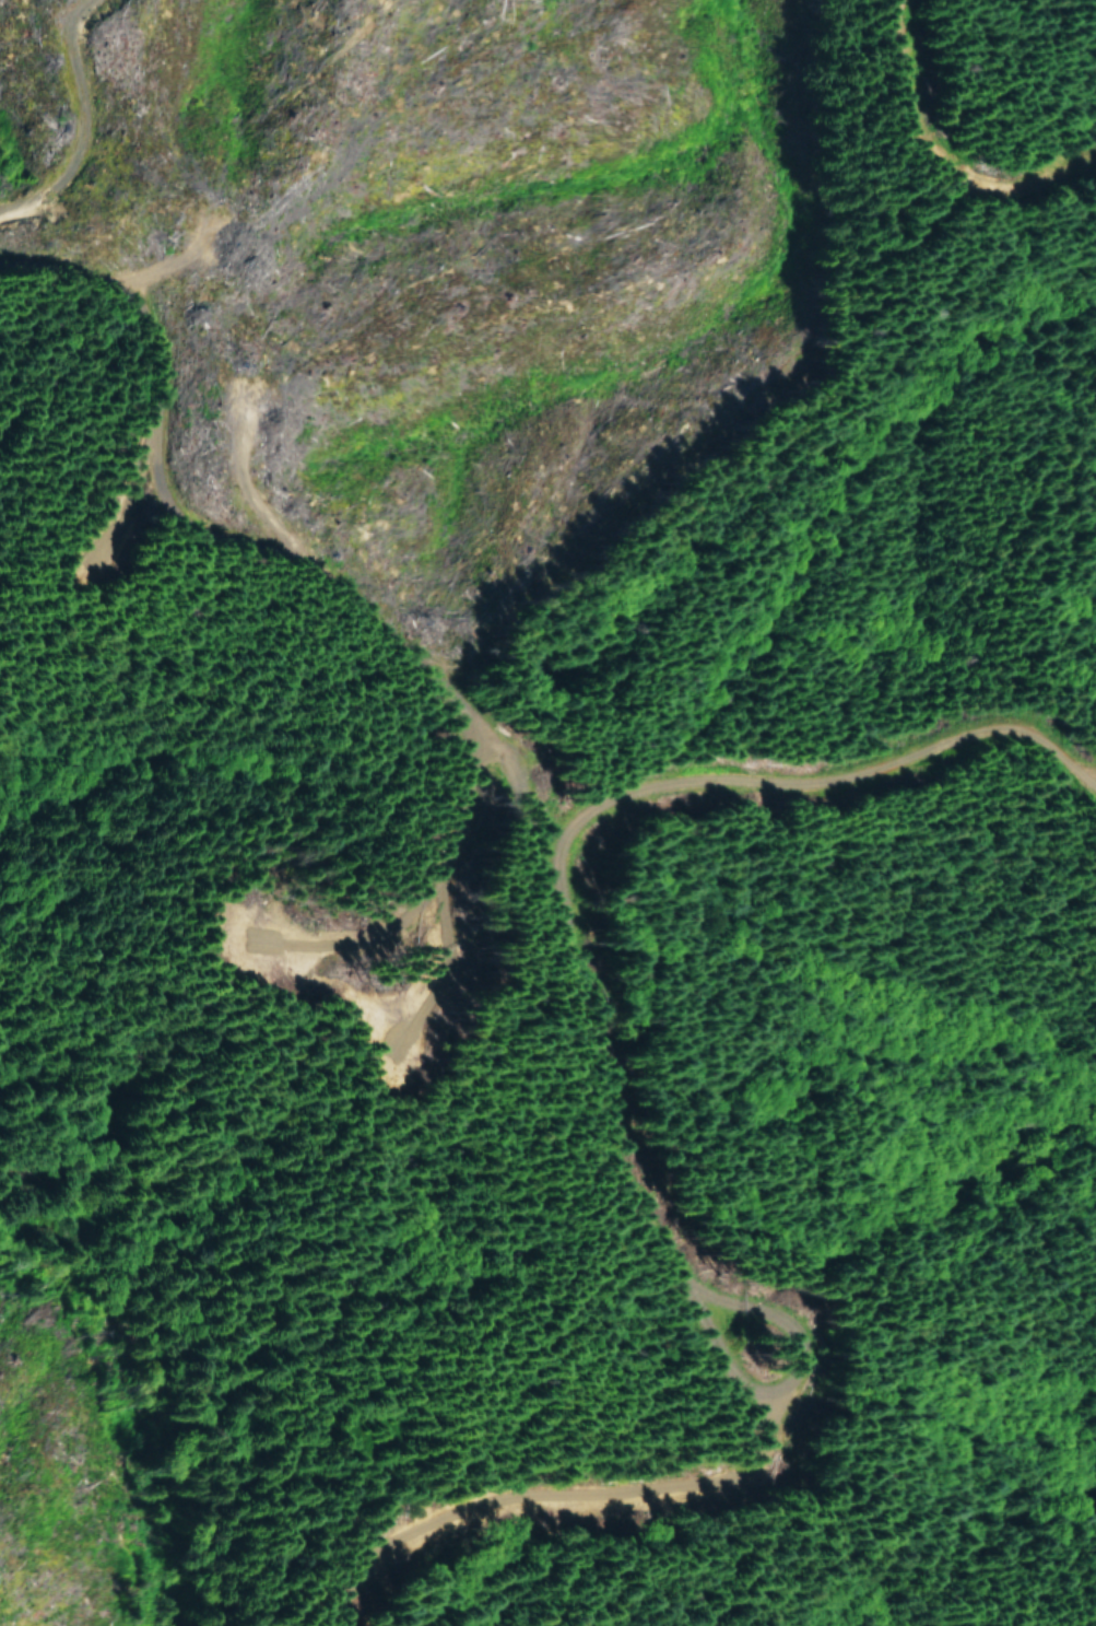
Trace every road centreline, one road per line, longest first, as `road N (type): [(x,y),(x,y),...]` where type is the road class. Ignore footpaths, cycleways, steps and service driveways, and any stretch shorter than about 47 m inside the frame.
road 1 (track): [(0,391),(45,471),(228,557),(412,758),(419,804),(386,866),(270,928)]
road 2 (track): [(1095,769),(1013,774),(830,715),(653,748),(535,807),(450,800),(412,758)]
road 3 (track): [(775,1319),(614,1181),(526,1018),(535,807)]

